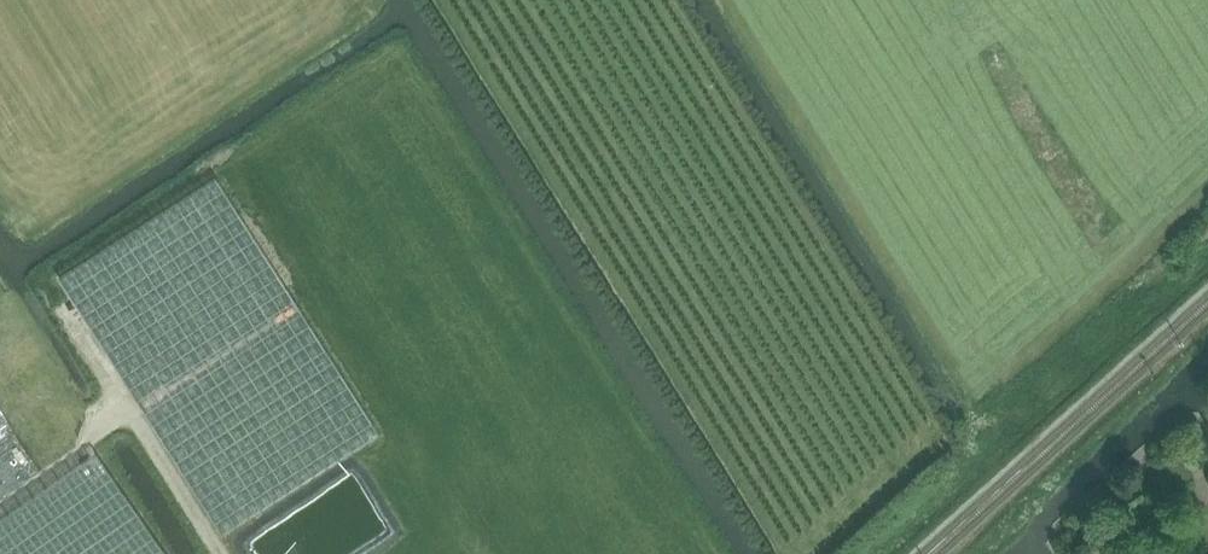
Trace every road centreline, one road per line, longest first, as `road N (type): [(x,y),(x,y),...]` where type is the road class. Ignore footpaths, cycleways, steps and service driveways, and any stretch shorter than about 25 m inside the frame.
road 1 (track): [(222,553),(129,414),(96,421),(79,451),(0,505)]

